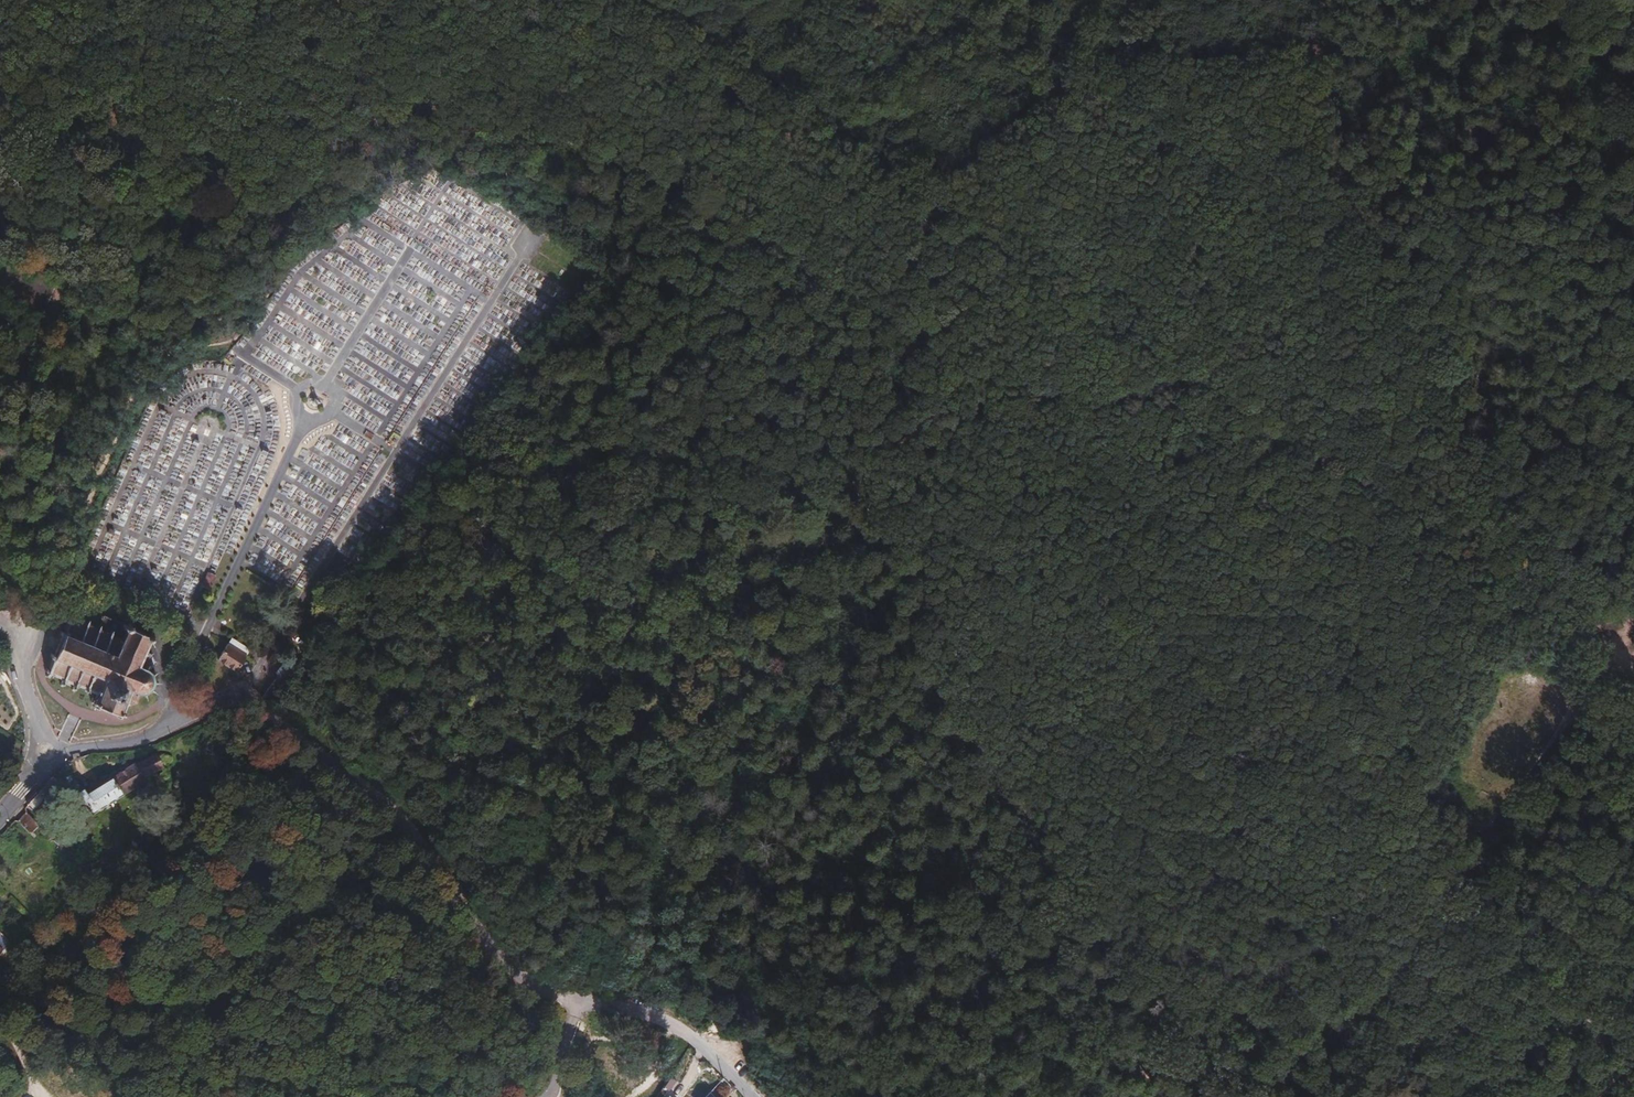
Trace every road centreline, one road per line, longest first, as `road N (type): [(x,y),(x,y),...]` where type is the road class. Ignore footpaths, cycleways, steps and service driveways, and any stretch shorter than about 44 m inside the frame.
road 1 (track): [(1323,43),(1362,228),(1416,362),(1505,511),(1611,652)]
road 2 (residential): [(578,1000),(521,975),(421,844),(241,686),(171,730)]
road 3 (unclassified): [(32,0),(173,34),(241,33),(294,20),(325,0)]
road 4 (unclassified): [(171,730),(163,670),(171,640),(163,629),(97,601),(78,602),(25,640)]
road 5 (residential): [(755,1096),(666,1023),(578,1000)]
road 6 (residential): [(171,730),(46,751)]

